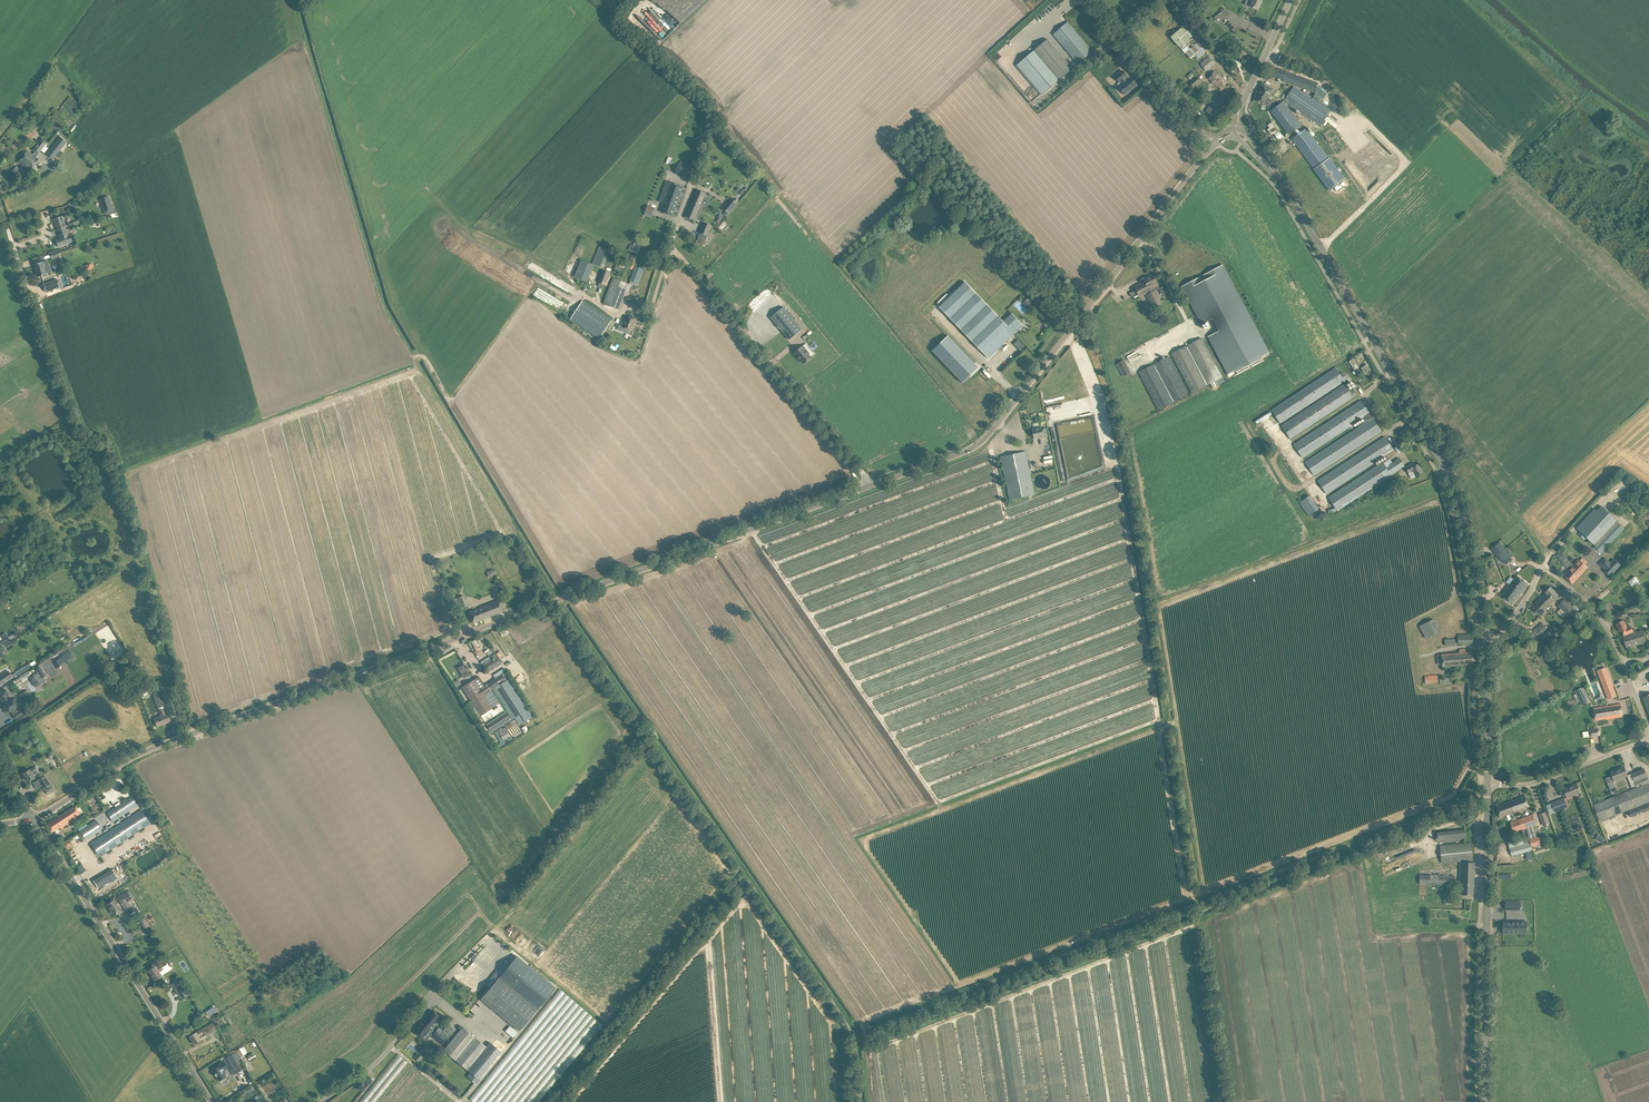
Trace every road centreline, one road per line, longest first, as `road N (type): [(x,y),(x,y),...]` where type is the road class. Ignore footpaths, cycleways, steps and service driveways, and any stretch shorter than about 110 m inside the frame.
road 1 (tertiary): [(34,818),(170,740),(876,484)]
road 2 (tertiary): [(1487,637),(1457,491),(1293,197),(1236,129)]
road 3 (tertiary): [(876,484),(984,442),(1214,143)]
road 4 (track): [(186,735),(107,446),(77,432),(46,337)]
road 5 (tertiary): [(211,1101),(34,818)]
road 6 (tertiary): [(1485,1101),(1488,783)]
road 7 (unclassified): [(1648,741),(1611,637),(1551,572),(1539,573),(1507,626),(1487,637)]
road 8 (unclassified): [(876,484),(693,267)]
road 9 (unclassified): [(1214,143),(1086,0)]
road 10 (unclassified): [(1488,783),(1540,781),(1648,741)]
road 11 (tertiary): [(1488,783),(1487,637)]
road 12 (unclassified): [(46,337),(0,204)]
road 13 (tertiary): [(1236,129),(1290,0)]

